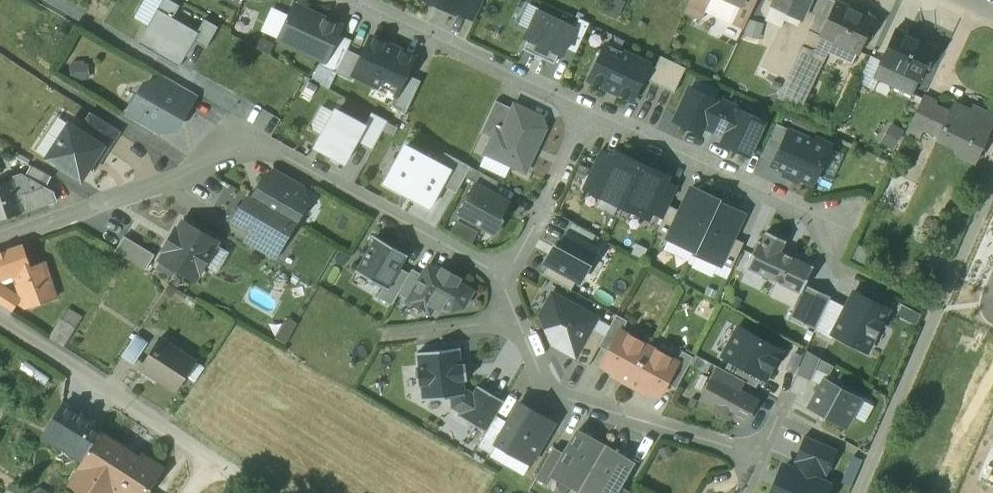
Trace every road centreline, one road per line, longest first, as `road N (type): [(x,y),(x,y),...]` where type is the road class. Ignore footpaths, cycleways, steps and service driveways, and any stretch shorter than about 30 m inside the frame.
road 1 (residential): [(0,243),(270,147),(507,277)]
road 2 (track): [(857,492),(992,183)]
road 3 (track): [(0,318),(263,492)]
road 4 (residential): [(516,317),(545,384),(564,402),(759,456)]
road 5 (residential): [(588,109),(833,225)]
road 6 (residential): [(359,0),(588,109)]
road 7 (residential): [(507,277),(588,109)]
road 8 (residential): [(516,317),(388,335)]

